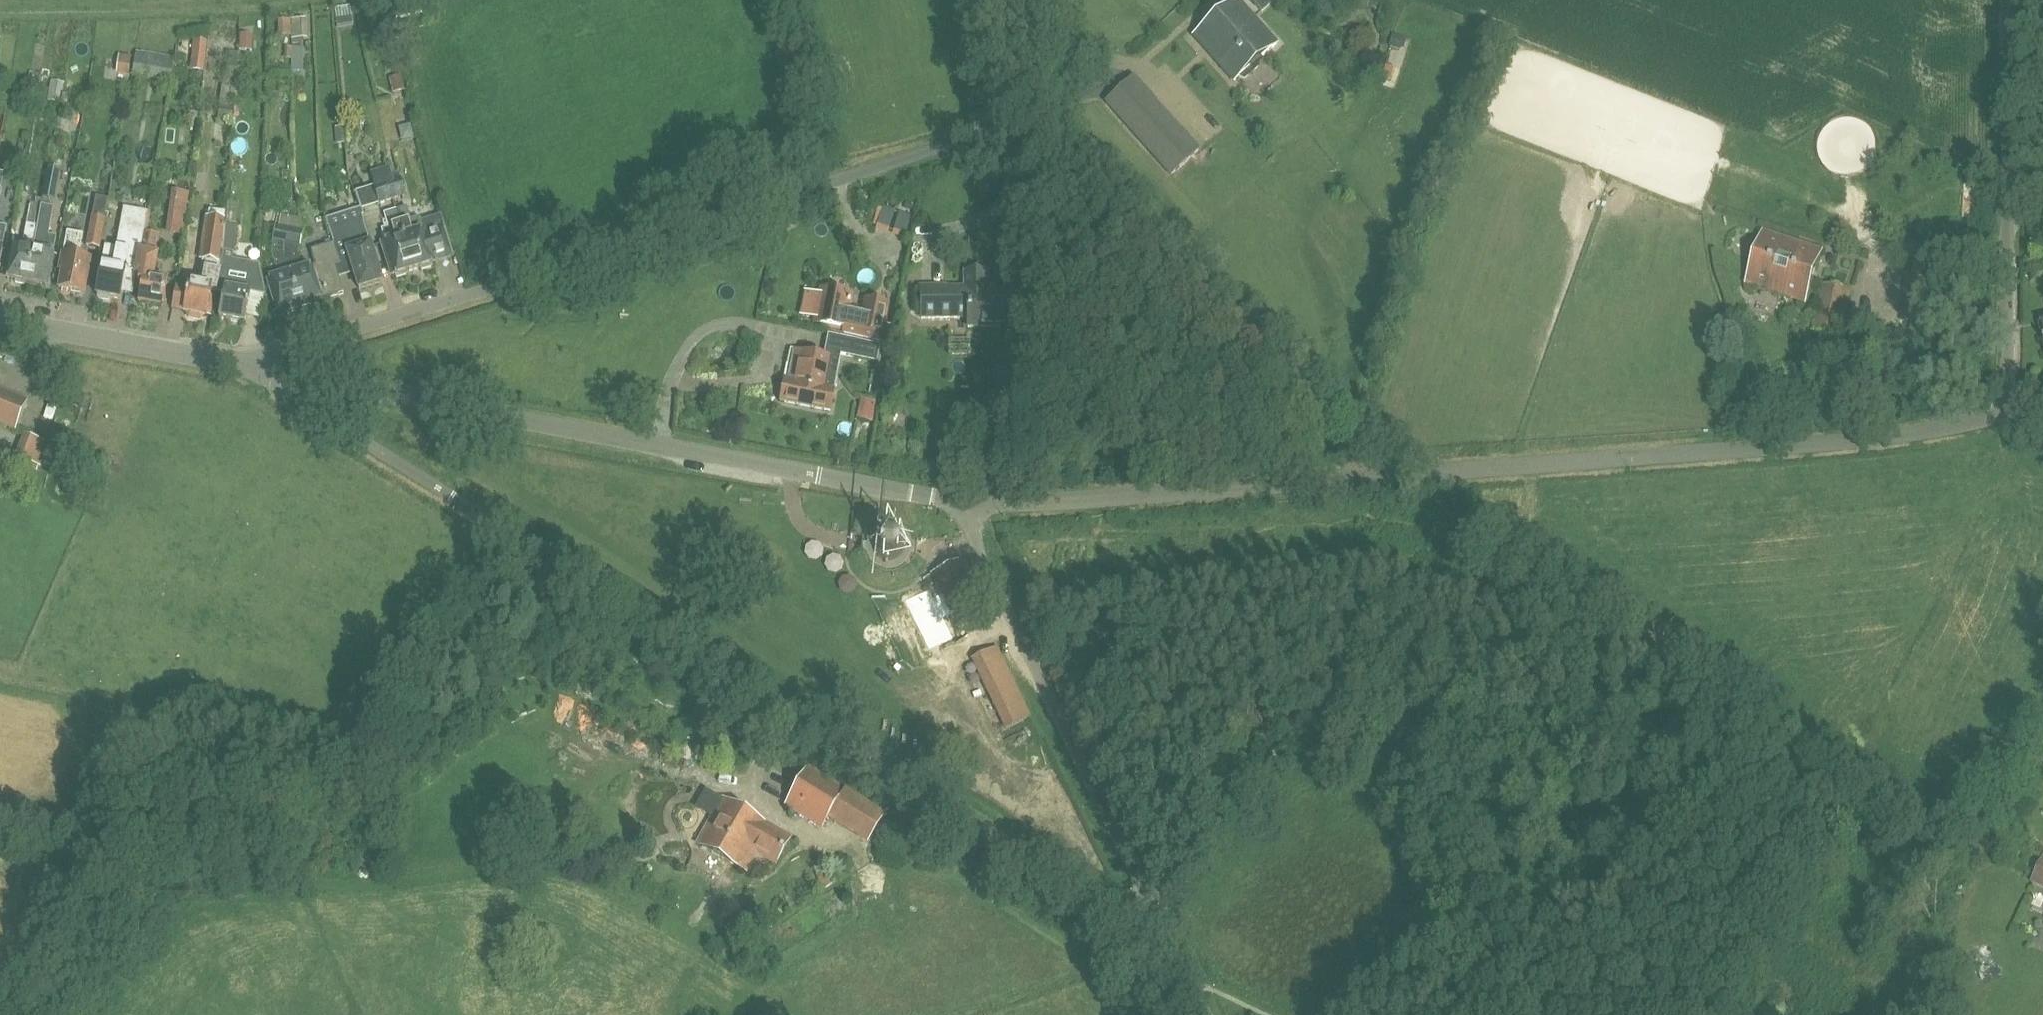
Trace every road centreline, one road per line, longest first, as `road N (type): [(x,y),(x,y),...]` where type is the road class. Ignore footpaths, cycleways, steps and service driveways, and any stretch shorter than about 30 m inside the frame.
road 1 (unclassified): [(1168,935),(754,686),(255,369)]
road 2 (unclassified): [(970,505),(1760,452),(1906,437),(2017,414)]
road 3 (unclassified): [(255,369),(978,120),(990,104),(975,0)]
road 4 (unclassified): [(970,505),(255,369)]
road 5 (unclassified): [(1168,935),(973,542),(970,505)]
road 6 (unclassified): [(2017,414),(2012,0)]
road 7 (residential): [(255,369),(0,319)]

